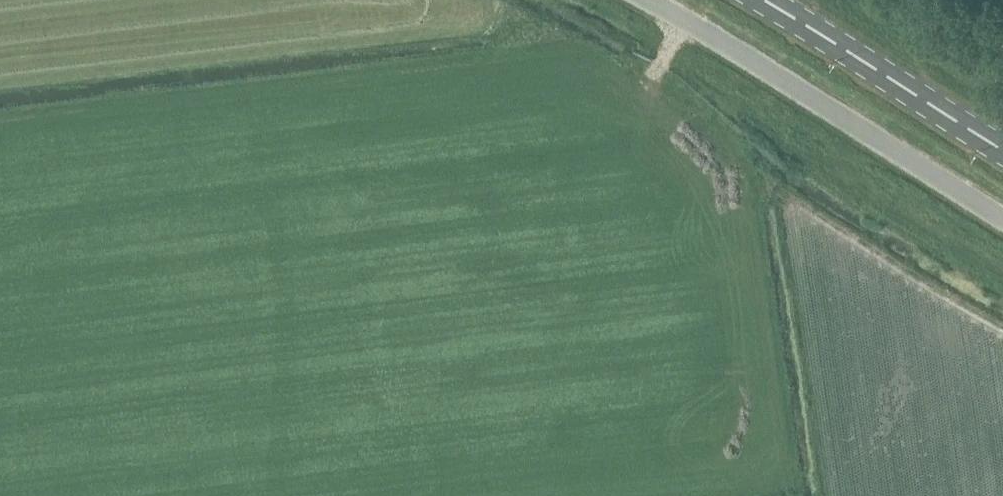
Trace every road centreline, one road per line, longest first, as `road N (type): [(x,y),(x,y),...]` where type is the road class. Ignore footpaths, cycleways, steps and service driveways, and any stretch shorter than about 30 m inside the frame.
road 1 (unclassified): [(650,0),(1002,219)]
road 2 (primary): [(1002,146),(770,0)]

